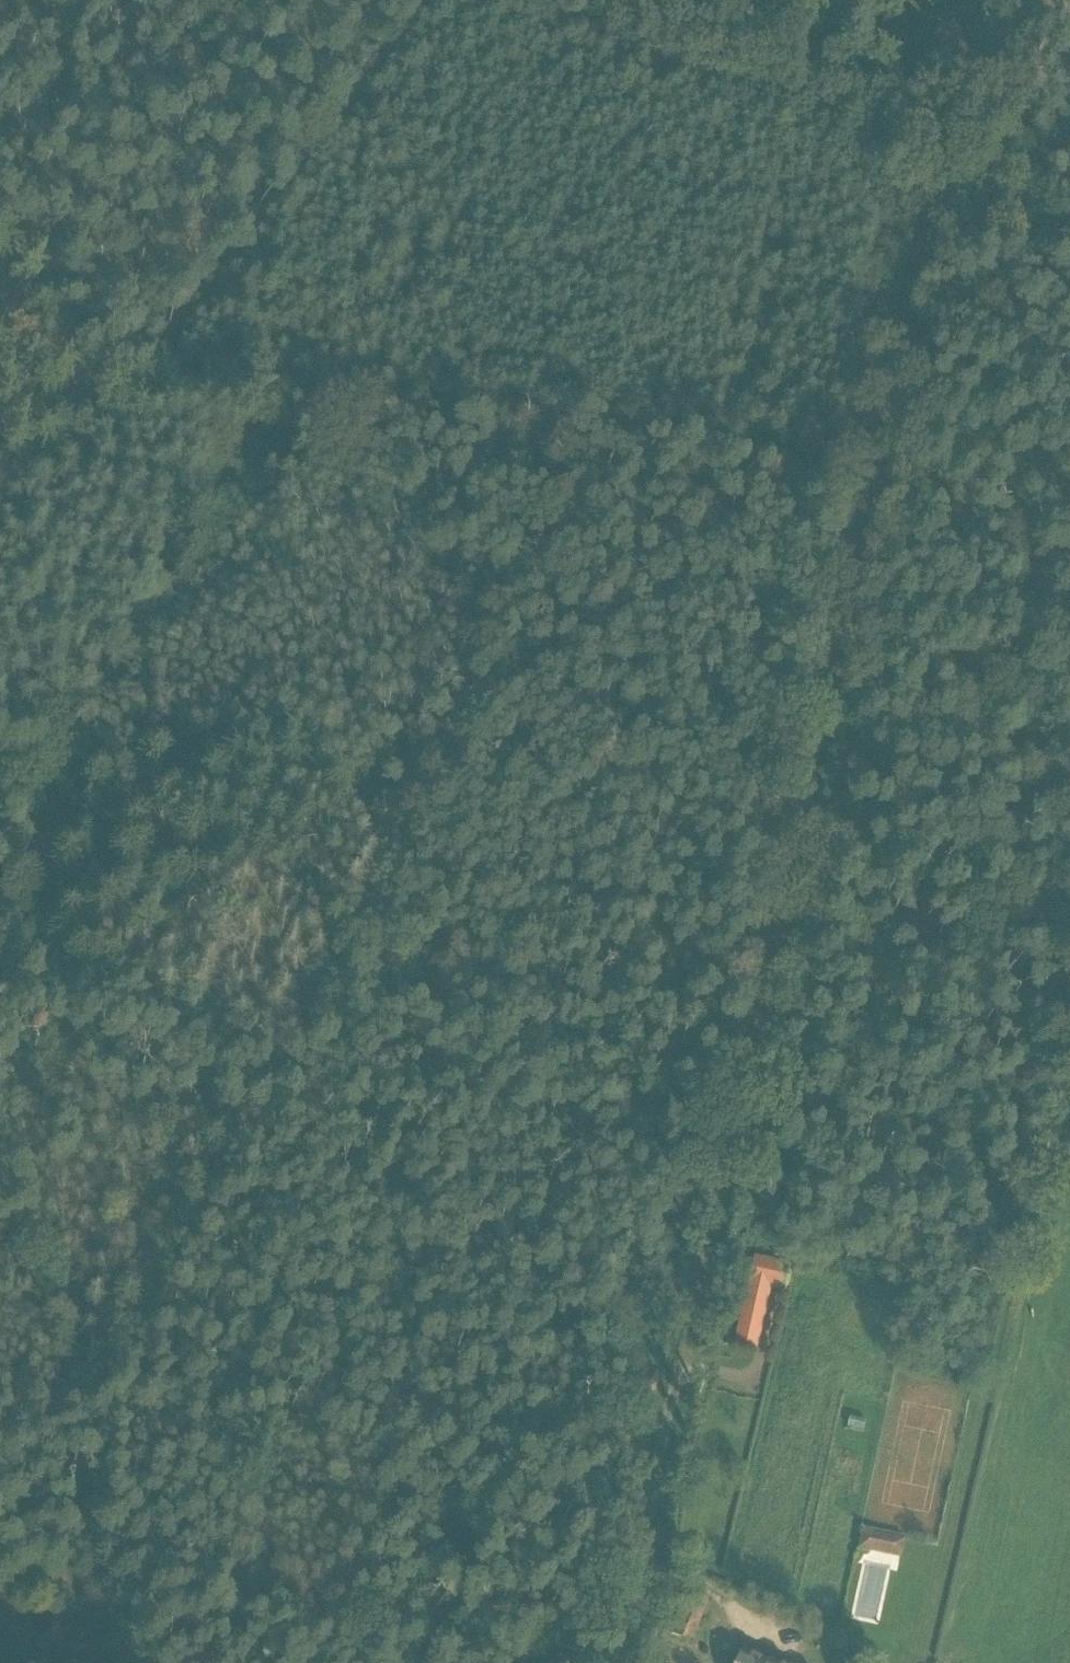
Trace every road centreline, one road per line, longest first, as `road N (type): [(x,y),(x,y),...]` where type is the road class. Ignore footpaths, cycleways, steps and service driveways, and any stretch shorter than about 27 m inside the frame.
road 1 (track): [(617,1662),(968,0)]
road 2 (track): [(0,772),(49,770),(70,758),(234,444),(254,425),(284,416),(866,485)]
road 3 (track): [(1069,211),(633,0)]

